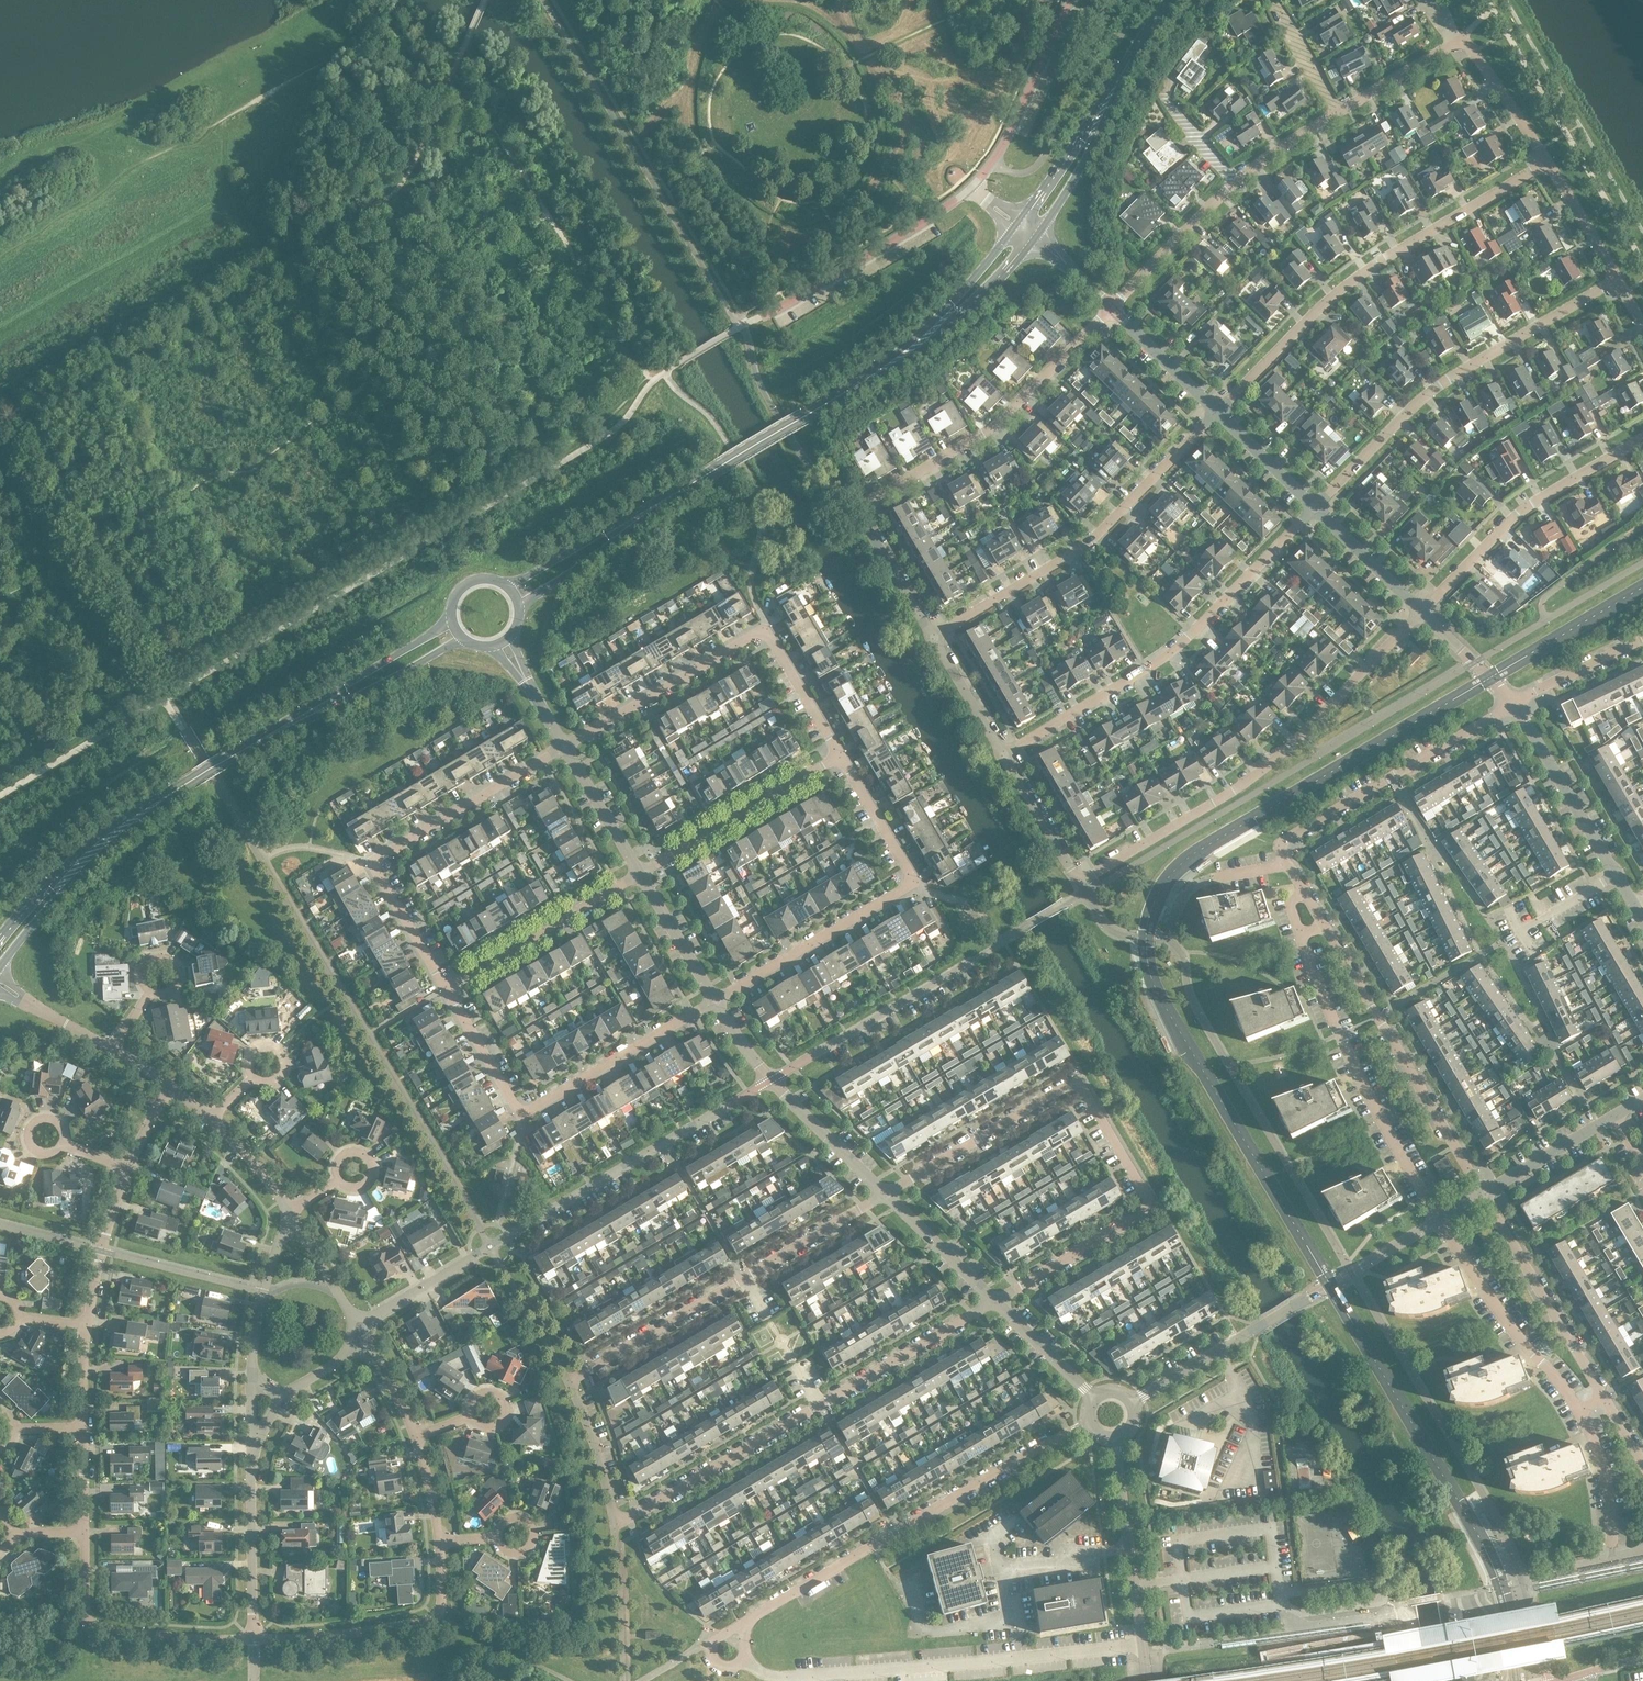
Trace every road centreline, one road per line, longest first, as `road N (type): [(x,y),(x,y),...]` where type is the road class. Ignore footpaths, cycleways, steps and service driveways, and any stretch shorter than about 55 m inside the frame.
road 1 (residential): [(884,1195),(571,1381),(618,1527),(993,1301)]
road 2 (residential): [(993,1301),(1151,1211),(1076,1082),(884,1195)]
road 3 (residential): [(361,1325),(770,1081)]
road 4 (residential): [(1077,878),(1094,877),(1251,782),(1422,614)]
road 5 (residential): [(1548,163),(1366,270),(1217,413)]
road 6 (residential): [(1315,510),(1190,640),(1004,758)]
road 7 (residential): [(1618,280),(1431,394),(1315,510)]
road 8 (residential): [(1088,1423),(758,1615)]
road 9 (residential): [(717,1003),(913,882),(840,756)]
road 10 (residential): [(840,756),(768,634),(564,747)]
road 11 (residential): [(446,992),(375,863),(564,747)]
road 12 (residential): [(717,1003),(529,1114),(516,1108),(446,992)]
road 13 (residential): [(1217,413),(1096,539),(934,638)]
road 14 (unclassified): [(1134,1402),(1439,1221)]
road 15 (residential): [(1111,310),(992,430),(867,506)]
road 16 (residential): [(1303,941),(1329,1014),(1439,1221)]
road 17 (residential): [(770,1081),(1017,935)]
road 18 (unclassified): [(1422,614),(1520,520),(1642,440)]
road 19 (residential): [(1284,855),(1285,841),(1514,704)]
road 20 (secondary): [(656,507),(888,366)]
road 21 (residential): [(1642,922),(1514,704)]
road 22 (residential): [(252,1642),(101,1630),(86,1617),(84,1539)]
road 23 (unclassified): [(1114,1440),(1149,1680)]
road 24 (residential): [(1439,1221),(1580,1414)]
road 25 (residential): [(1484,1194),(1604,1400)]
road 26 (residential): [(641,876),(840,756)]
road 27 (residential): [(446,992),(641,876)]
road 28 (secondary): [(0,969),(146,810)]
road 29 (residential): [(1377,1017),(1484,1194)]
road 30 (secondary): [(146,810),(78,857),(0,939)]
road 31 (secondary): [(888,366),(944,332),(1034,240)]
road 32 (residential): [(253,1449),(252,1642)]
road 33 (residential): [(441,1614),(411,1627),(252,1642)]
road 34 (secondary): [(1034,240),(1093,148),(1123,71)]
road 35 (secondary): [(1123,71),(1019,230)]
road 36 (secondary): [(1019,230),(888,366)]
road 37 (secondary): [(452,621),(294,721)]
road 38 (secondary): [(294,721),(462,639)]
road 39 (residential): [(1234,184),(1111,310)]
road 40 (secondary): [(146,810),(294,721)]
road 41 (secondary): [(656,507),(504,584)]
road 42 (secondary): [(521,608),(656,507)]
road 43 (residential): [(87,1328),(128,1169)]
road 44 (unclassified): [(884,1195),(770,1081)]
road 45 (residential): [(296,1225),(274,1256),(252,1375)]
road 46 (unclassified): [(993,1301),(884,1195)]
road 47 (residential): [(1457,44),(1474,53),(1548,163)]
road 48 (unclassified): [(1484,1194),(1612,1114)]
road 49 (residential): [(934,638),(868,528),(867,506)]
road 50 (unclassified): [(641,876),(564,747)]
road 51 (residential): [(1422,614),(1315,510)]
road 52 (unclassified): [(717,1003),(641,876)]
road 53 (residential): [(1217,413),(1111,310)]
road 54 (residential): [(1514,704),(1642,642)]
road 55 (residential): [(1077,878),(1004,758)]
road 56 (unclassified): [(1093,1398),(993,1301)]
road 57 (residential): [(1004,758),(934,638)]
road 58 (residential): [(1580,1414),(1605,1479),(1613,1547)]
road 59 (residential): [(1315,510),(1217,413)]
road 60 (residential): [(1548,163),(1618,280)]
road 61 (residential): [(758,1615),(715,1641),(717,1665),(731,1670),(741,1660),(749,1628)]
road 62 (residential): [(1457,44),(1340,111)]
road 63 (unclassified): [(1340,111),(1273,0)]
road 64 (residential): [(1340,111),(1234,184)]
road 65 (residential): [(1514,704),(1422,614)]
road 66 (residential): [(111,1049),(0,986)]
road 67 (residential): [(291,1216),(214,1120)]
road 68 (residential): [(1377,1017),(1481,955)]

